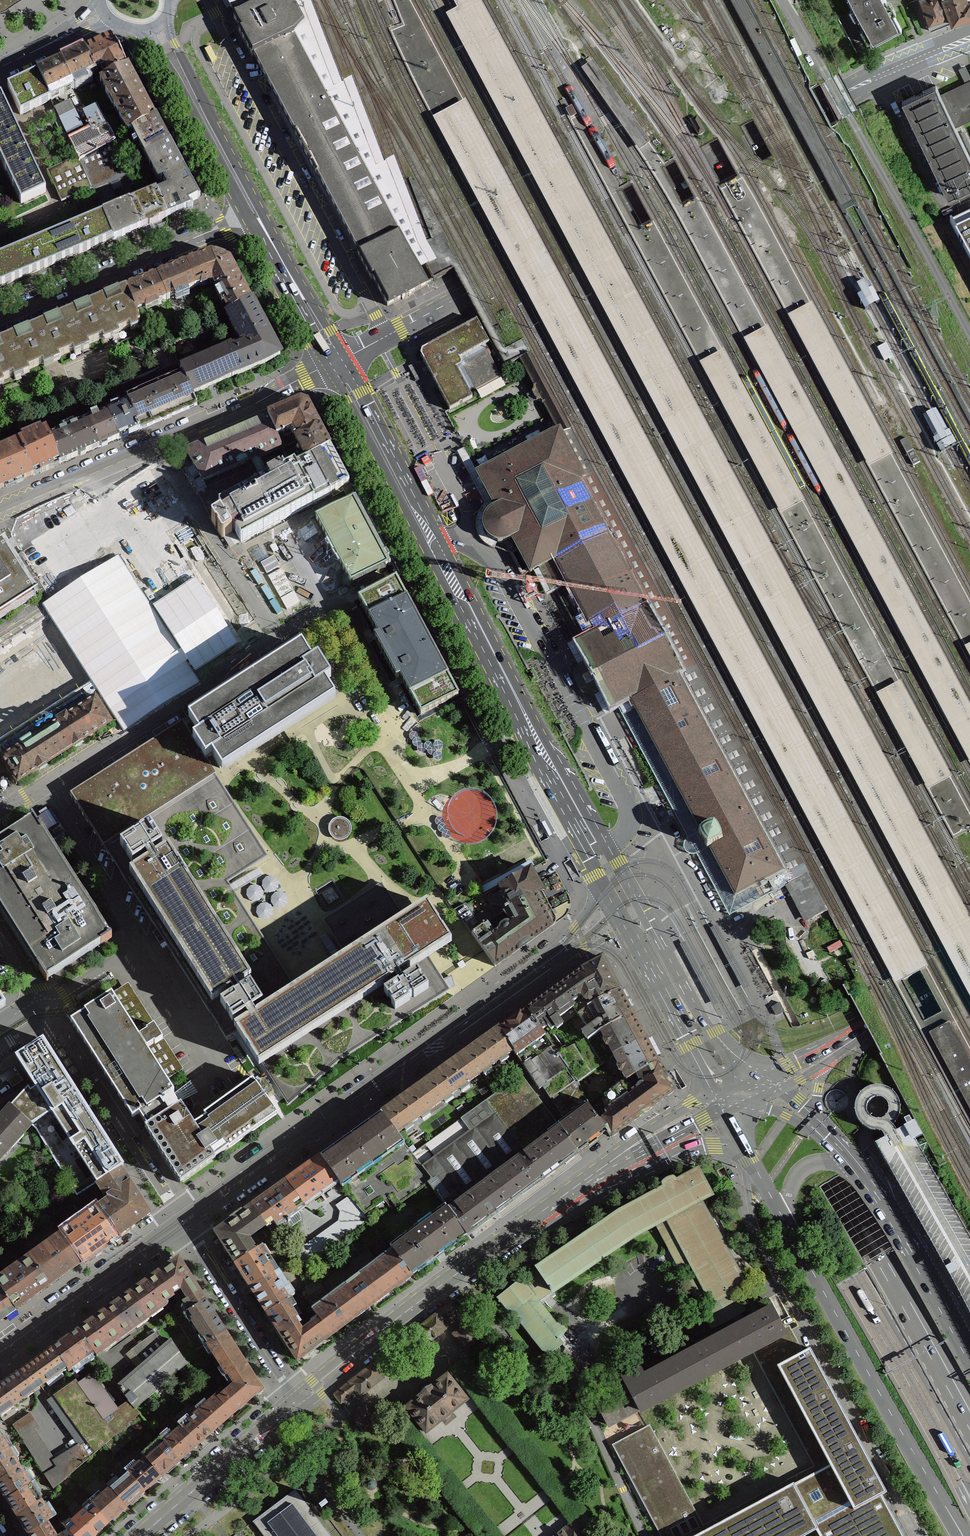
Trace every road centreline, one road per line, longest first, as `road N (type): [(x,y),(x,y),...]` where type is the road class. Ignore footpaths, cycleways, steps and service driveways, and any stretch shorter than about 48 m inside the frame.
road 1 (motorway): [(133,0),(604,849),(931,1414)]
road 2 (motorway): [(892,1279),(176,0)]
road 3 (residential): [(336,363),(828,99),(969,38)]
road 4 (primary): [(336,363),(498,677),(619,888)]
road 5 (residential): [(619,888),(557,955),(176,1221)]
road 6 (primary): [(336,363),(167,14)]
road 7 (residential): [(336,363),(0,511)]
road 8 (secondary): [(297,1402),(401,1315),(587,1184)]
road 9 (primary): [(783,1219),(937,1492)]
road 10 (tertiary): [(0,321),(245,217)]
road 11 (residential): [(39,1023),(59,1029),(176,1221)]
road 12 (primary): [(969,1359),(900,1229),(852,1164)]
road 13 (residential): [(0,1352),(176,1221)]
road 14 (residential): [(176,1221),(297,1402)]
road 15 (primary): [(139,27),(245,217)]
road 16 (secondary): [(142,1535),(297,1402)]
road 17 (primary): [(245,217),(300,318),(336,363)]
road 18 (primary): [(705,1037),(619,888)]
road 19 (motorway): [(969,1430),(892,1279)]
road 20 (secondary): [(729,1101),(675,1113),(587,1184)]
road 21 (secondary): [(830,1052),(969,976)]
road 22 (motorway): [(969,1400),(915,1300),(892,1279)]

